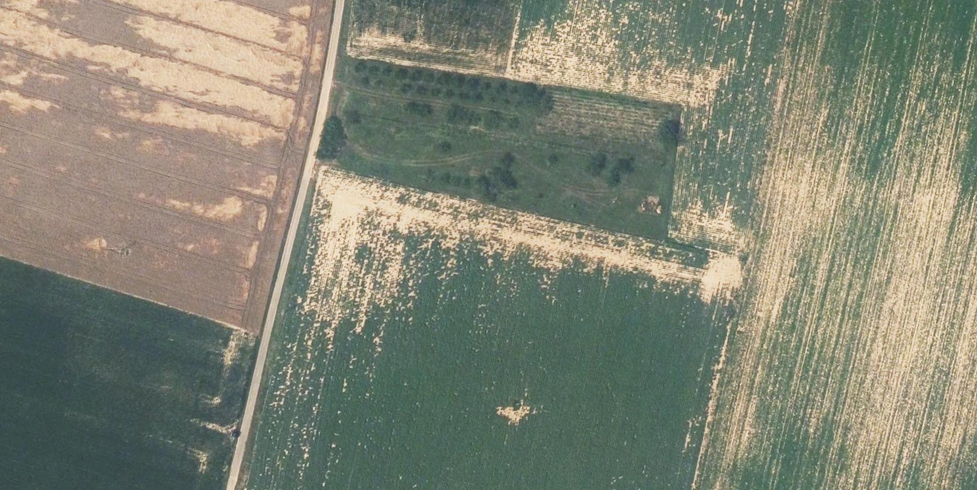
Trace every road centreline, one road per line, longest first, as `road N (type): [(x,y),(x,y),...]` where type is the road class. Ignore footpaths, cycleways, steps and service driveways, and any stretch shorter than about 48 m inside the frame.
road 1 (unclassified): [(340,0),(315,143),(230,489)]

